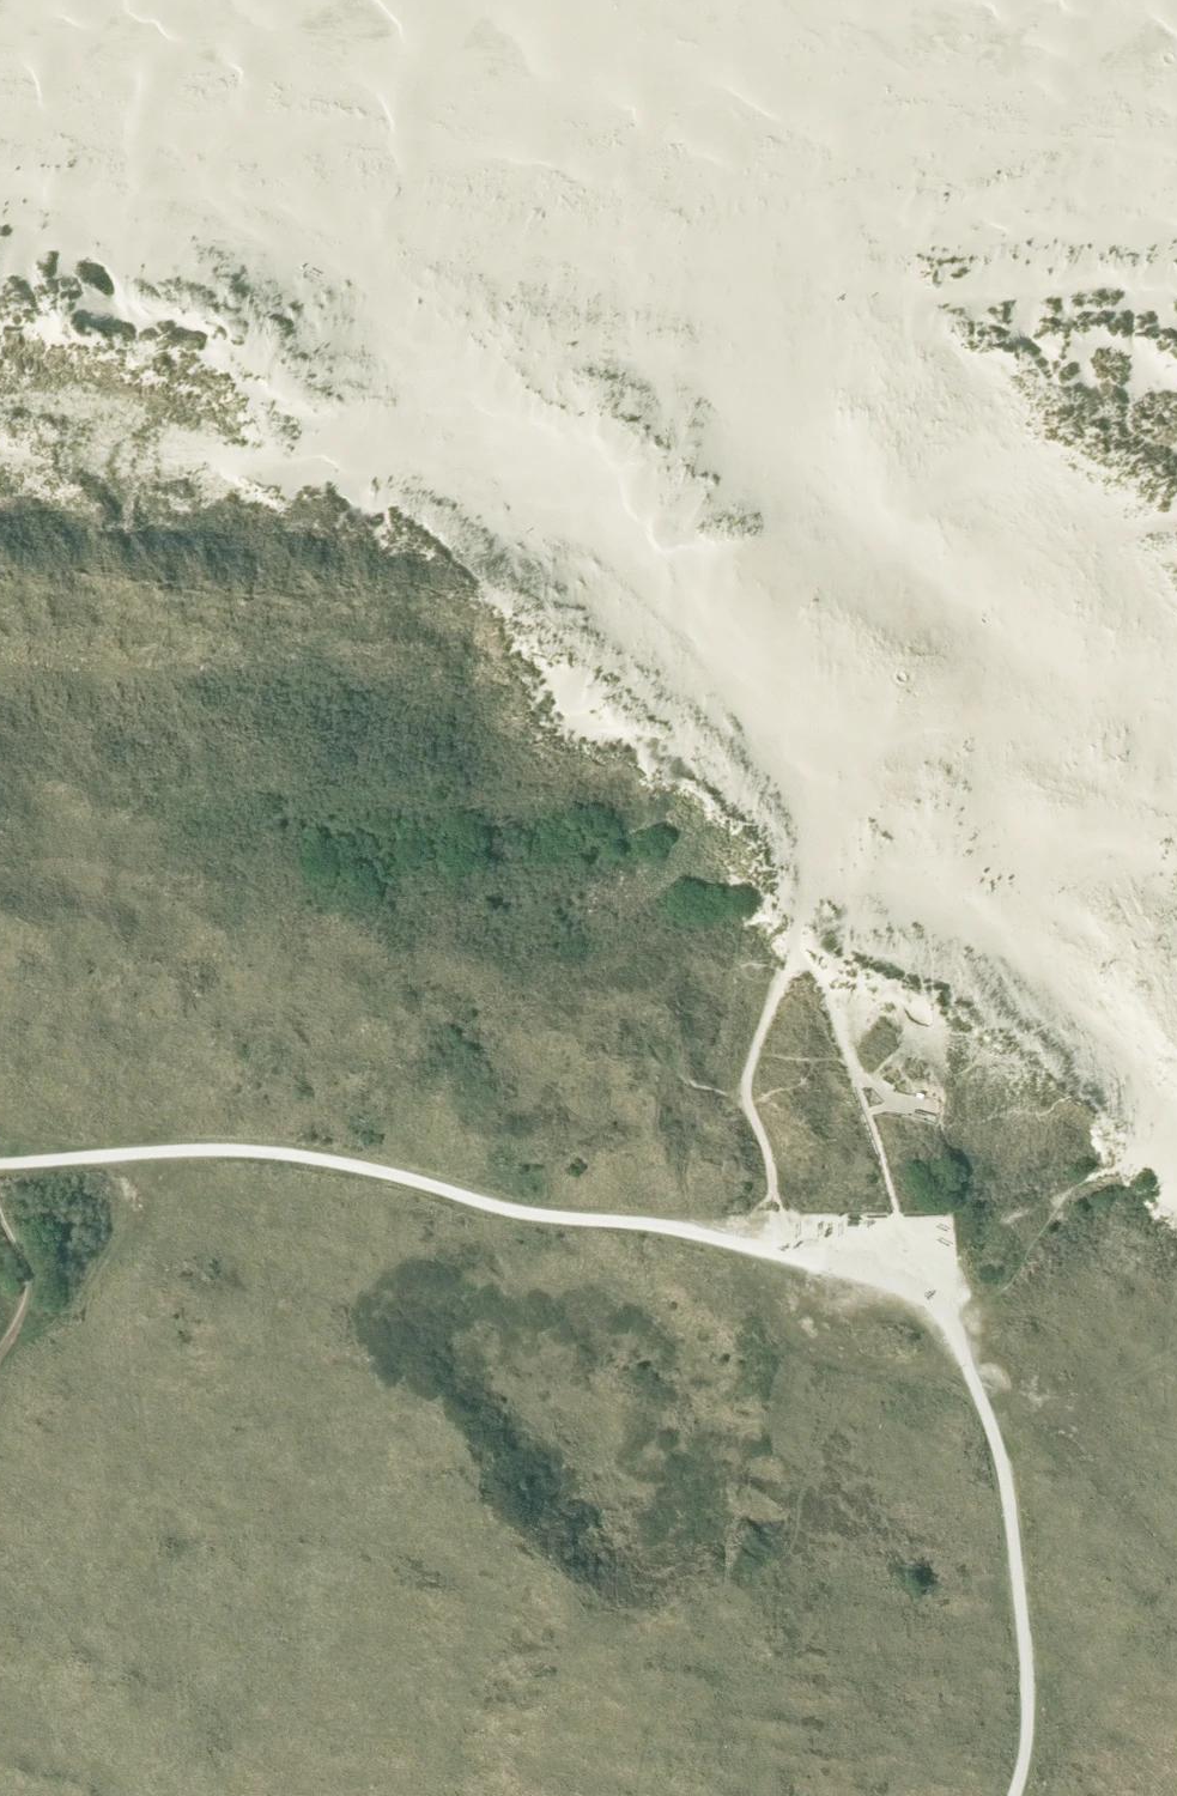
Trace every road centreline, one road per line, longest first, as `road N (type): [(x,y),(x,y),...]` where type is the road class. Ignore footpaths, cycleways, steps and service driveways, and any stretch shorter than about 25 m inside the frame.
road 1 (track): [(772,1238),(770,1158),(744,1084),(800,938),(777,735),(784,553)]

